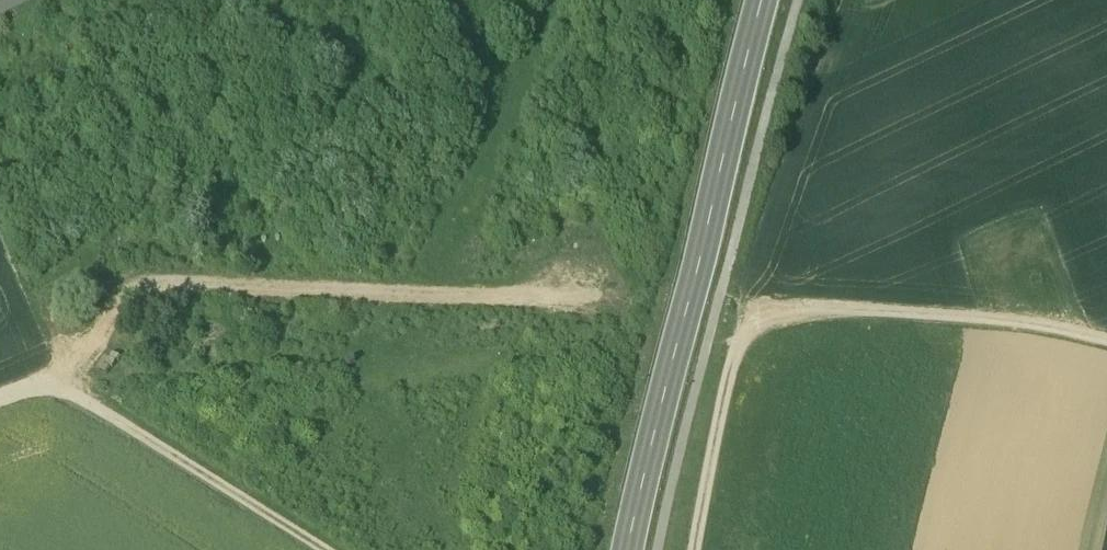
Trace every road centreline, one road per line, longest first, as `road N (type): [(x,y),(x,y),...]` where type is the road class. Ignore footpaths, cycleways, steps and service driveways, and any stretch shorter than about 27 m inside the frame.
road 1 (track): [(580,304),(129,284),(53,392)]
road 2 (secondary): [(645,549),(705,238),(766,0)]
road 3 (track): [(786,320),(960,332),(1051,344),(1106,362)]
road 4 (track): [(53,392),(257,549)]
road 5 (track): [(715,549),(741,365),(759,336),(786,320)]

